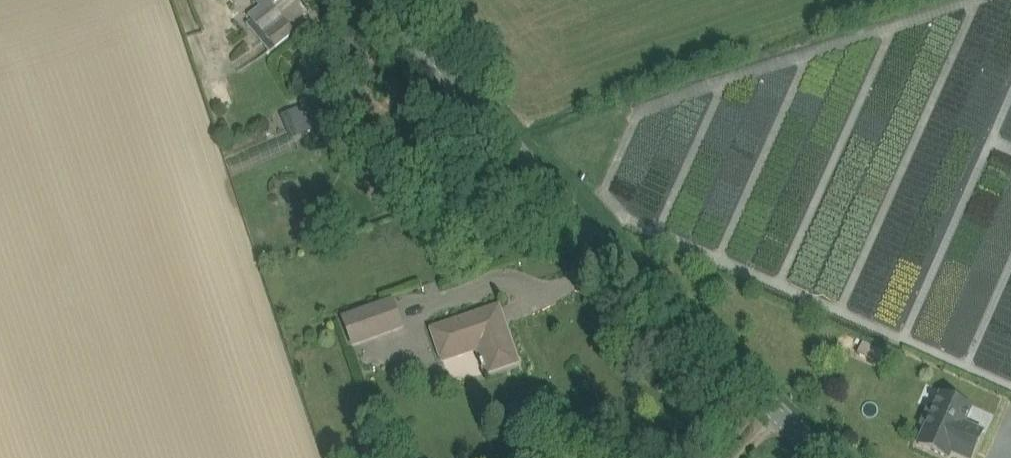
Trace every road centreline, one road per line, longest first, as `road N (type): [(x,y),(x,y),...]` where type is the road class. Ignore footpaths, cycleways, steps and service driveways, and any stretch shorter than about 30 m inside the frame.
road 1 (tertiary): [(826,457),(626,270),(391,0)]

